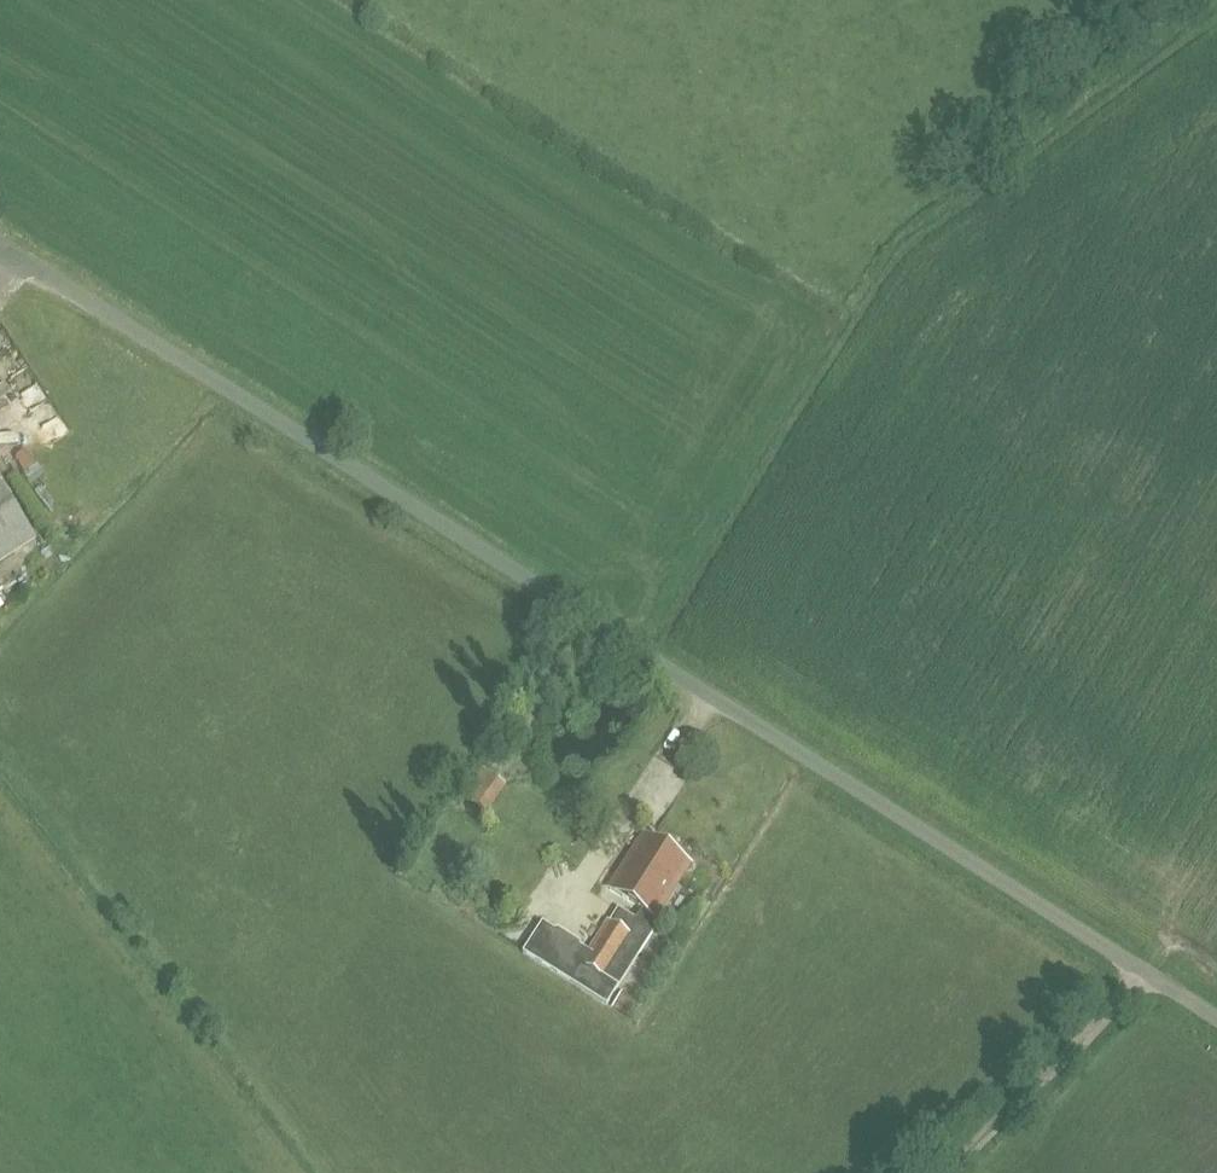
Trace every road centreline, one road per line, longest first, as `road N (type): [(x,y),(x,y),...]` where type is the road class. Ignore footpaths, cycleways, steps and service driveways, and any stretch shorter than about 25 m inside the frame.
road 1 (unclassified): [(1216,1023),(0,247)]
road 2 (track): [(939,1172),(1144,978)]

